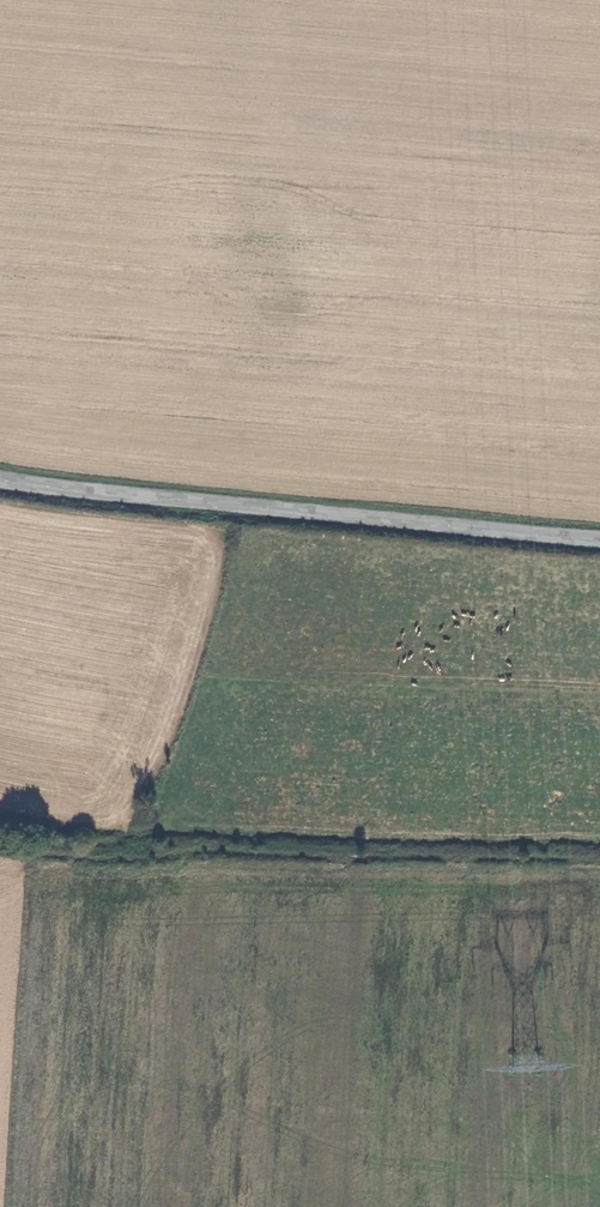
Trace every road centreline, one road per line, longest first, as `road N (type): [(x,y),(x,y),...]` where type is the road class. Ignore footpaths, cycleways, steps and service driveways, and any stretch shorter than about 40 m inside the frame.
road 1 (tertiary): [(0,479),(599,539)]

